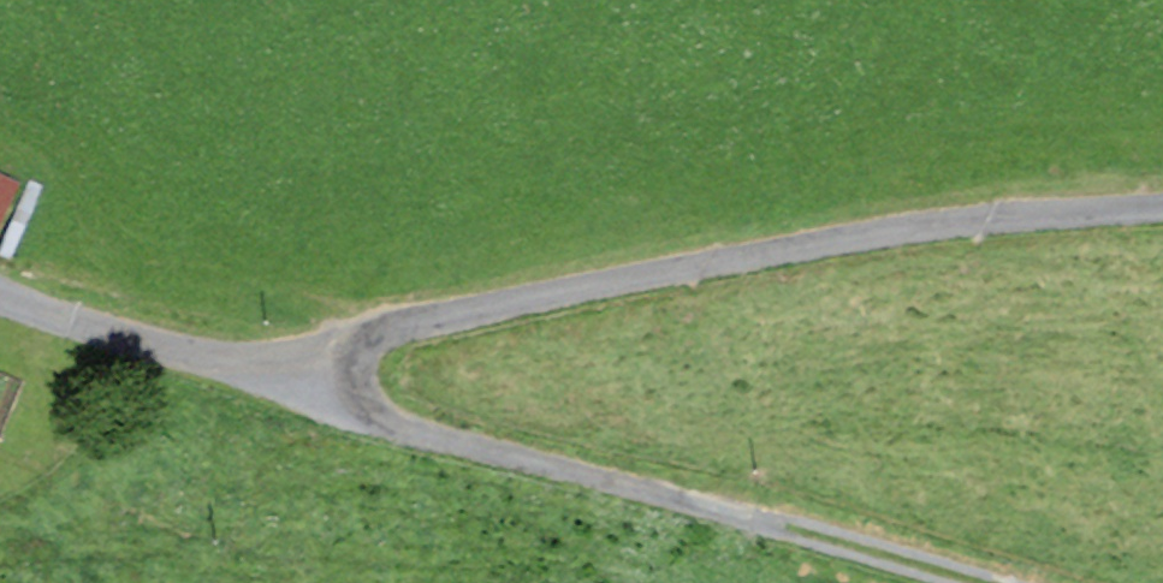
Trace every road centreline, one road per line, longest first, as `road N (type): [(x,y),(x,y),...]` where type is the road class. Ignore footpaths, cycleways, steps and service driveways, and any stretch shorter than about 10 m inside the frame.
road 1 (residential): [(0,294),(110,334),(266,367),(299,365),(397,327),(881,235),(1162,208)]
road 2 (track): [(328,358),(364,411),(435,444),(958,582)]

